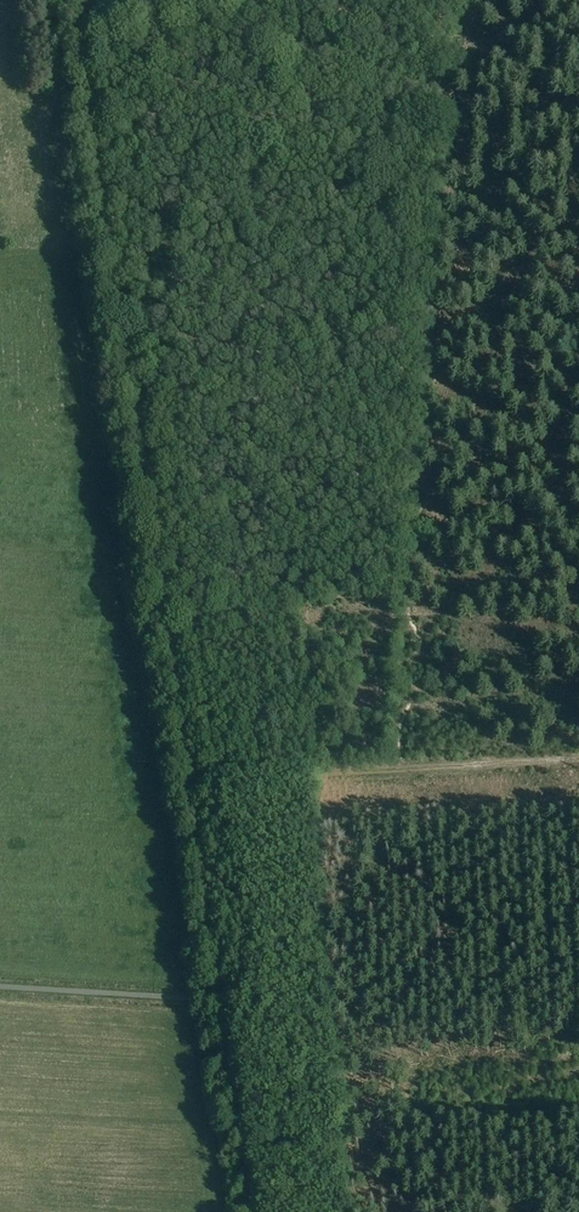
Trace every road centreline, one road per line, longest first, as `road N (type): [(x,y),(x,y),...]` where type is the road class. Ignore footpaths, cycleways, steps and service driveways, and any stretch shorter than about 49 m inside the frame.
road 1 (track): [(196,783),(79,0)]
road 2 (track): [(578,759),(196,783)]
road 3 (track): [(196,783),(228,1000)]
road 4 (track): [(228,1000),(259,1211)]

